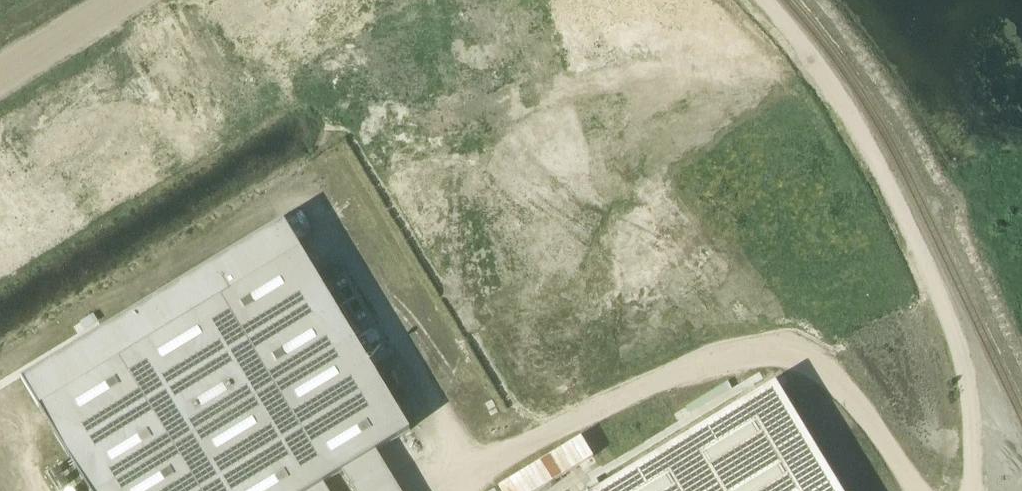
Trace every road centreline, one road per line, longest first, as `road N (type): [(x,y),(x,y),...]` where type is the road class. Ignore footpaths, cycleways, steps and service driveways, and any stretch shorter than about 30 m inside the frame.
road 1 (track): [(971,490),(969,411),(930,281),(847,117),(802,49),(758,0)]
road 2 (track): [(481,467),(682,375),(793,357),(857,415),(917,490)]
road 3 (track): [(0,79),(127,0)]

